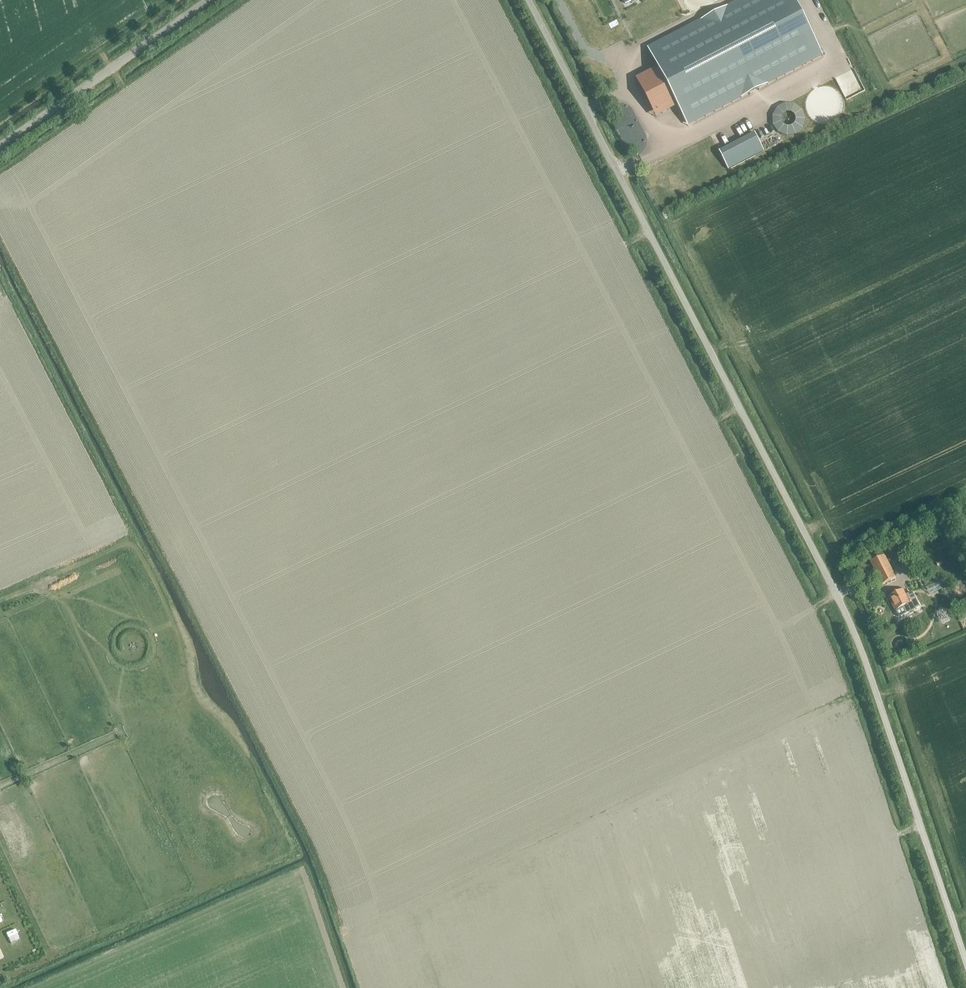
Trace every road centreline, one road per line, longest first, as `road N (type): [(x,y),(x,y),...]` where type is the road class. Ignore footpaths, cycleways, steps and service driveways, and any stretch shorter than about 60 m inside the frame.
road 1 (unclassified): [(965,961),(851,627),(528,0)]
road 2 (unclassified): [(0,147),(209,0)]

